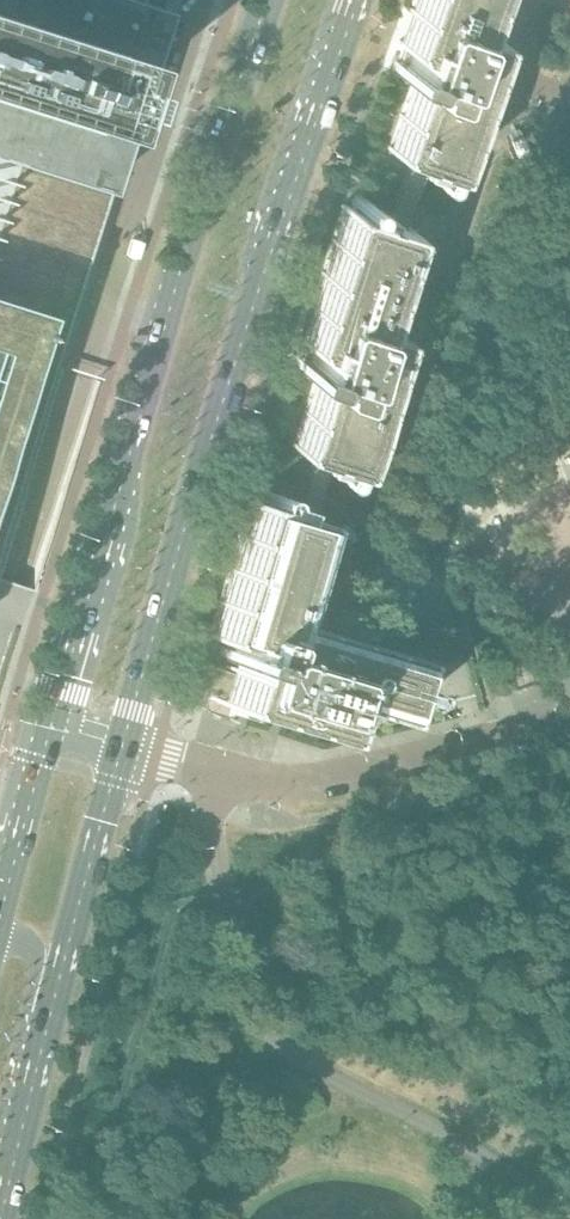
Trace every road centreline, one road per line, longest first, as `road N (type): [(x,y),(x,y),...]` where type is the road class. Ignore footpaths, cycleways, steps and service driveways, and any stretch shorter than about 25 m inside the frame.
road 1 (secondary): [(123,745),(209,445),(359,0)]
road 2 (secondary): [(271,0),(111,493),(54,726)]
road 3 (secondary): [(2,1218),(123,745)]
road 4 (residential): [(123,745),(302,784),(569,719)]
road 5 (secondary): [(54,726),(0,918)]
road 6 (residential): [(569,85),(553,90),(526,77),(516,45),(528,0)]

